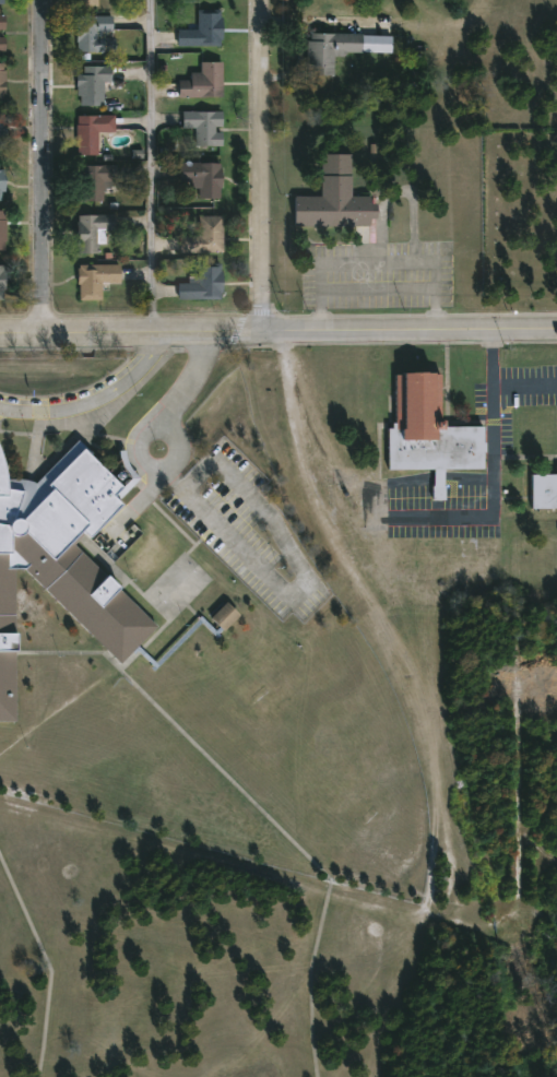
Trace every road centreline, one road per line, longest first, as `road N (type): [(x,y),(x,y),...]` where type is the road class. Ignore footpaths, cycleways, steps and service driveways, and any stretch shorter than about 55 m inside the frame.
road 1 (tertiary): [(556,328),(0,335)]
road 2 (residential): [(43,0),(46,334)]
road 3 (residential): [(260,0),(261,331)]

